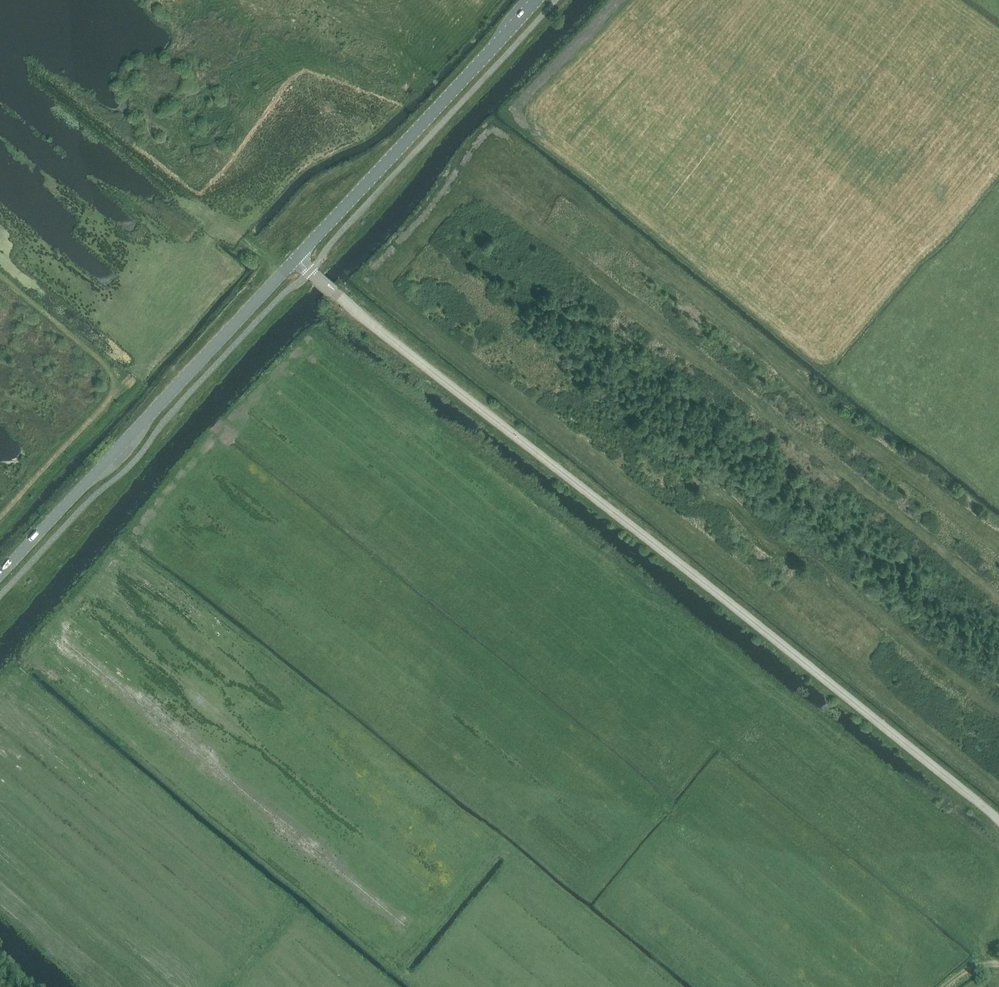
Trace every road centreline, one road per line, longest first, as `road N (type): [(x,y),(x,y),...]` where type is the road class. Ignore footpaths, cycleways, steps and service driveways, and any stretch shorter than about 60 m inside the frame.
road 1 (unclassified): [(998,818),(295,258)]
road 2 (tertiary): [(0,575),(295,258)]
road 3 (tertiary): [(295,258),(537,0)]
road 4 (track): [(0,516),(114,390),(106,365),(0,278)]

